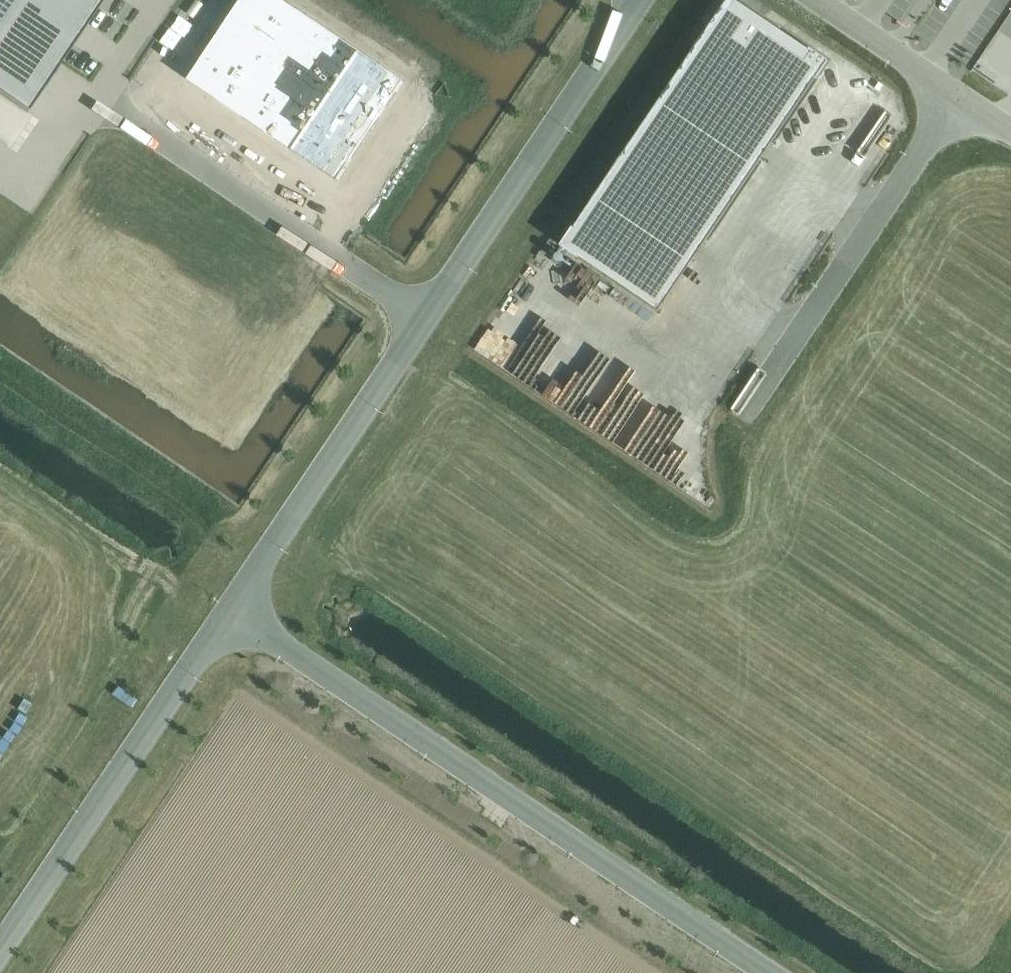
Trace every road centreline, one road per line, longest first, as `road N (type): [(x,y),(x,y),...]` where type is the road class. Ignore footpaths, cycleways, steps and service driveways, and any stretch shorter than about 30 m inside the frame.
road 1 (unclassified): [(227,612),(641,0)]
road 2 (unclassified): [(227,612),(770,972)]
road 3 (unclassified): [(0,948),(227,612)]
road 4 (unclassified): [(957,95),(745,414)]
road 5 (unclassified): [(816,0),(957,95)]

